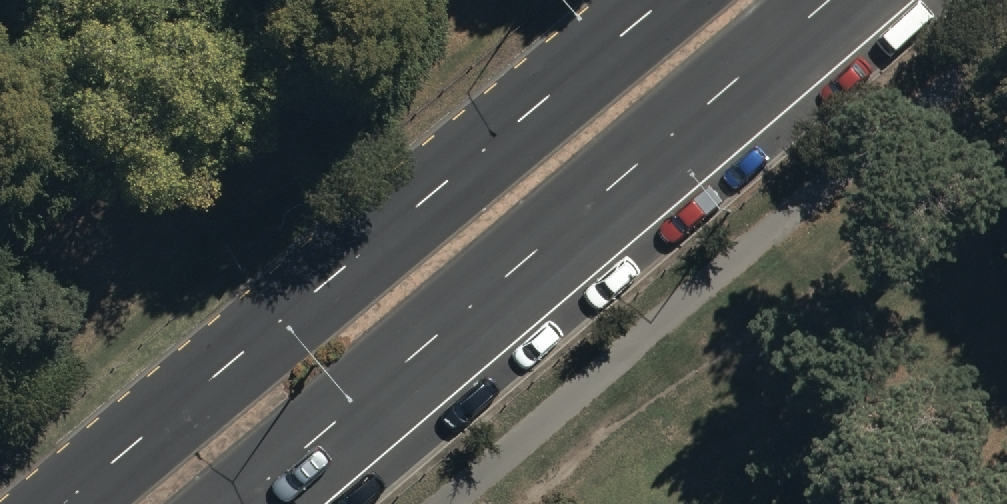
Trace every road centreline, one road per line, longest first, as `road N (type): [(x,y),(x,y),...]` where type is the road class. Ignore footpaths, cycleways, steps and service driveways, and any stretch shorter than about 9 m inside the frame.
road 1 (primary): [(79,503),(677,0)]
road 2 (primary): [(838,0),(243,503)]

